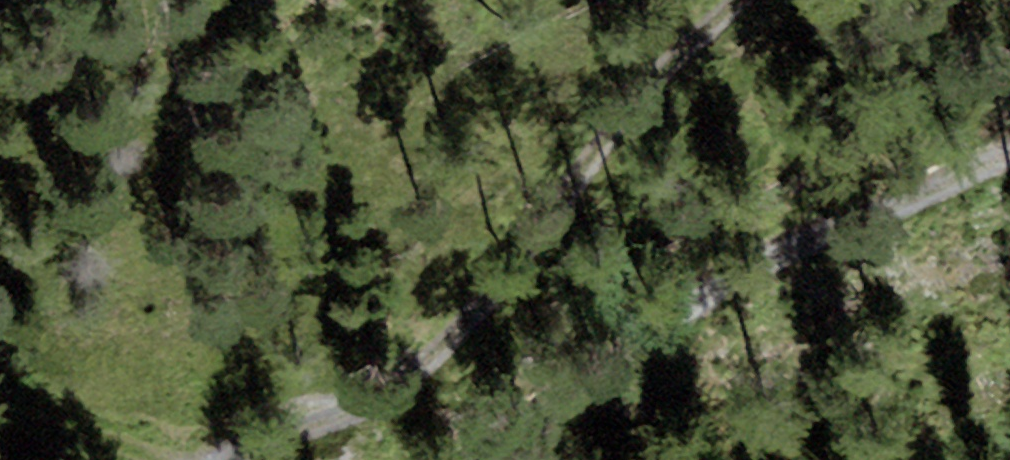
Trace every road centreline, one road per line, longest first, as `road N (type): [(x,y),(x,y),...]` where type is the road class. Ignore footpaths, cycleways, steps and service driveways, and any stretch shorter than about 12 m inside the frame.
road 1 (track): [(224,459),(375,391),(477,313),(724,0)]
road 2 (track): [(1009,153),(755,269),(486,459)]
road 3 (track): [(146,459),(0,371)]

